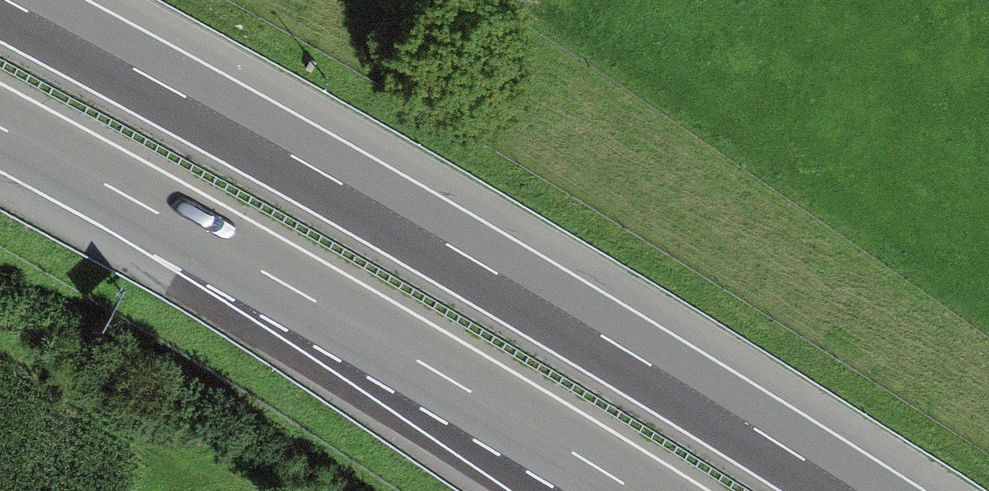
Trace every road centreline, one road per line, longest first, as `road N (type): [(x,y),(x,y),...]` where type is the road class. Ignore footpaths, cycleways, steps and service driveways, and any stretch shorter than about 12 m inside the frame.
road 1 (motorway): [(859,490),(352,187),(9,0)]
road 2 (motorway): [(0,130),(631,490)]

